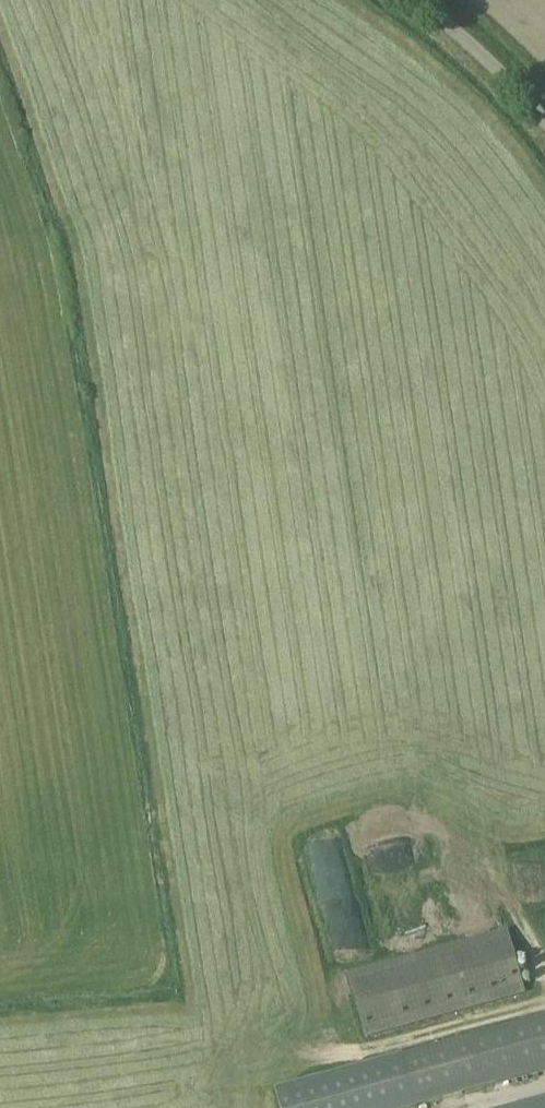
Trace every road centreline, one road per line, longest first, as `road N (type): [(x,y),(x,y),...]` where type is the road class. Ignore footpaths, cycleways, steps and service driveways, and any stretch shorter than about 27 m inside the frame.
road 1 (unclassified): [(544,109),(426,0)]

